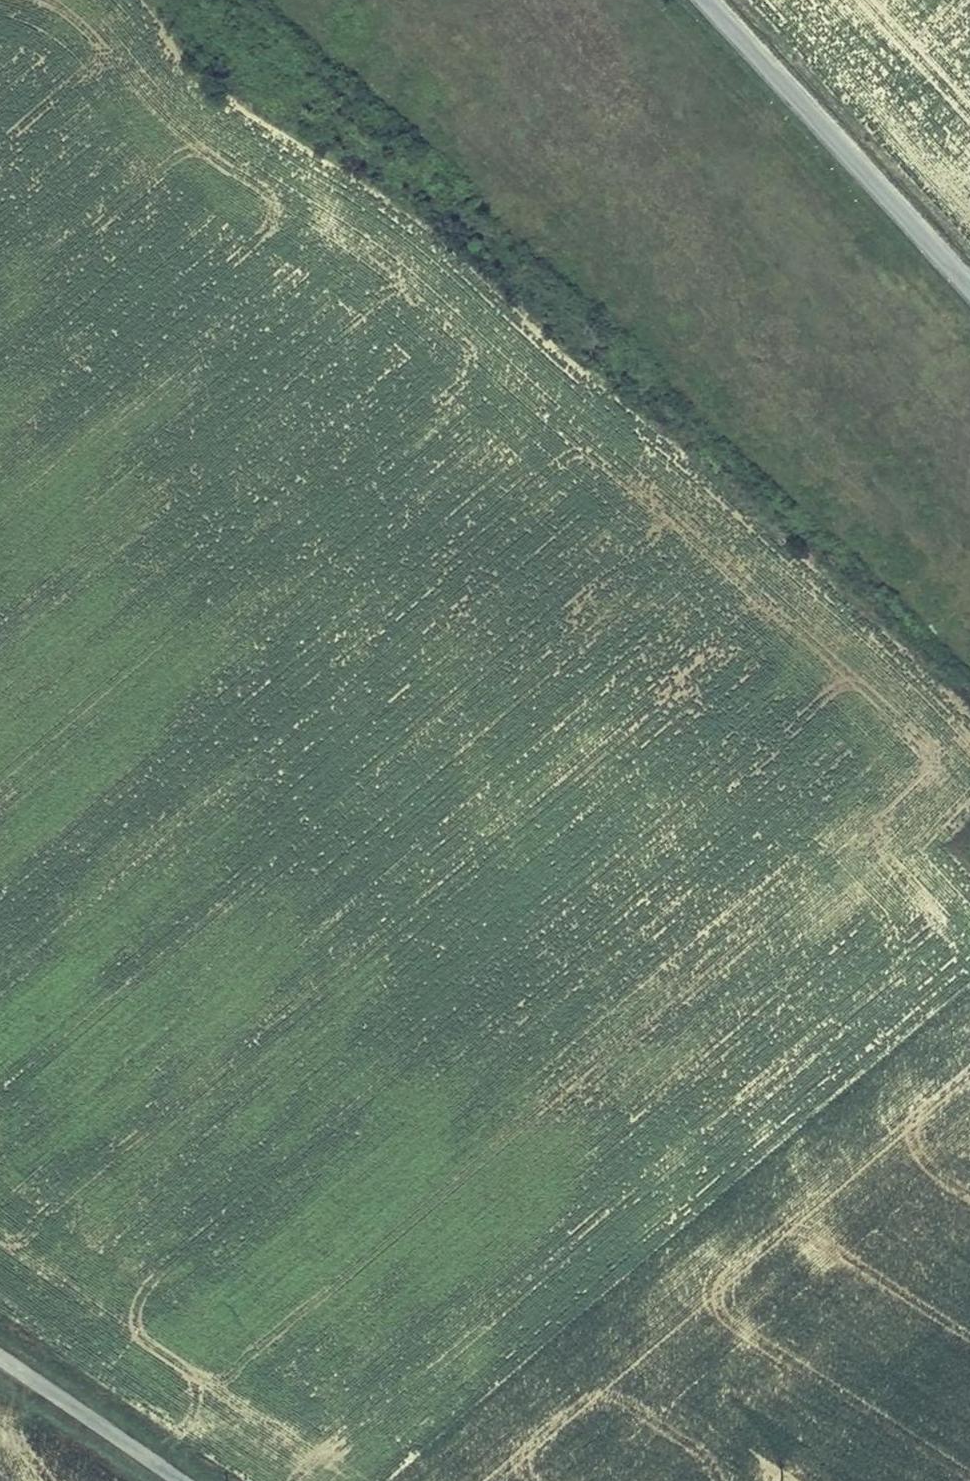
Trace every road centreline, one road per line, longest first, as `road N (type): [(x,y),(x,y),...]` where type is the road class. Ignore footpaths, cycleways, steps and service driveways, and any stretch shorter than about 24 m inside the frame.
road 1 (tertiary): [(709,0),(969,282)]
road 2 (unclassified): [(0,1359),(180,1480)]

